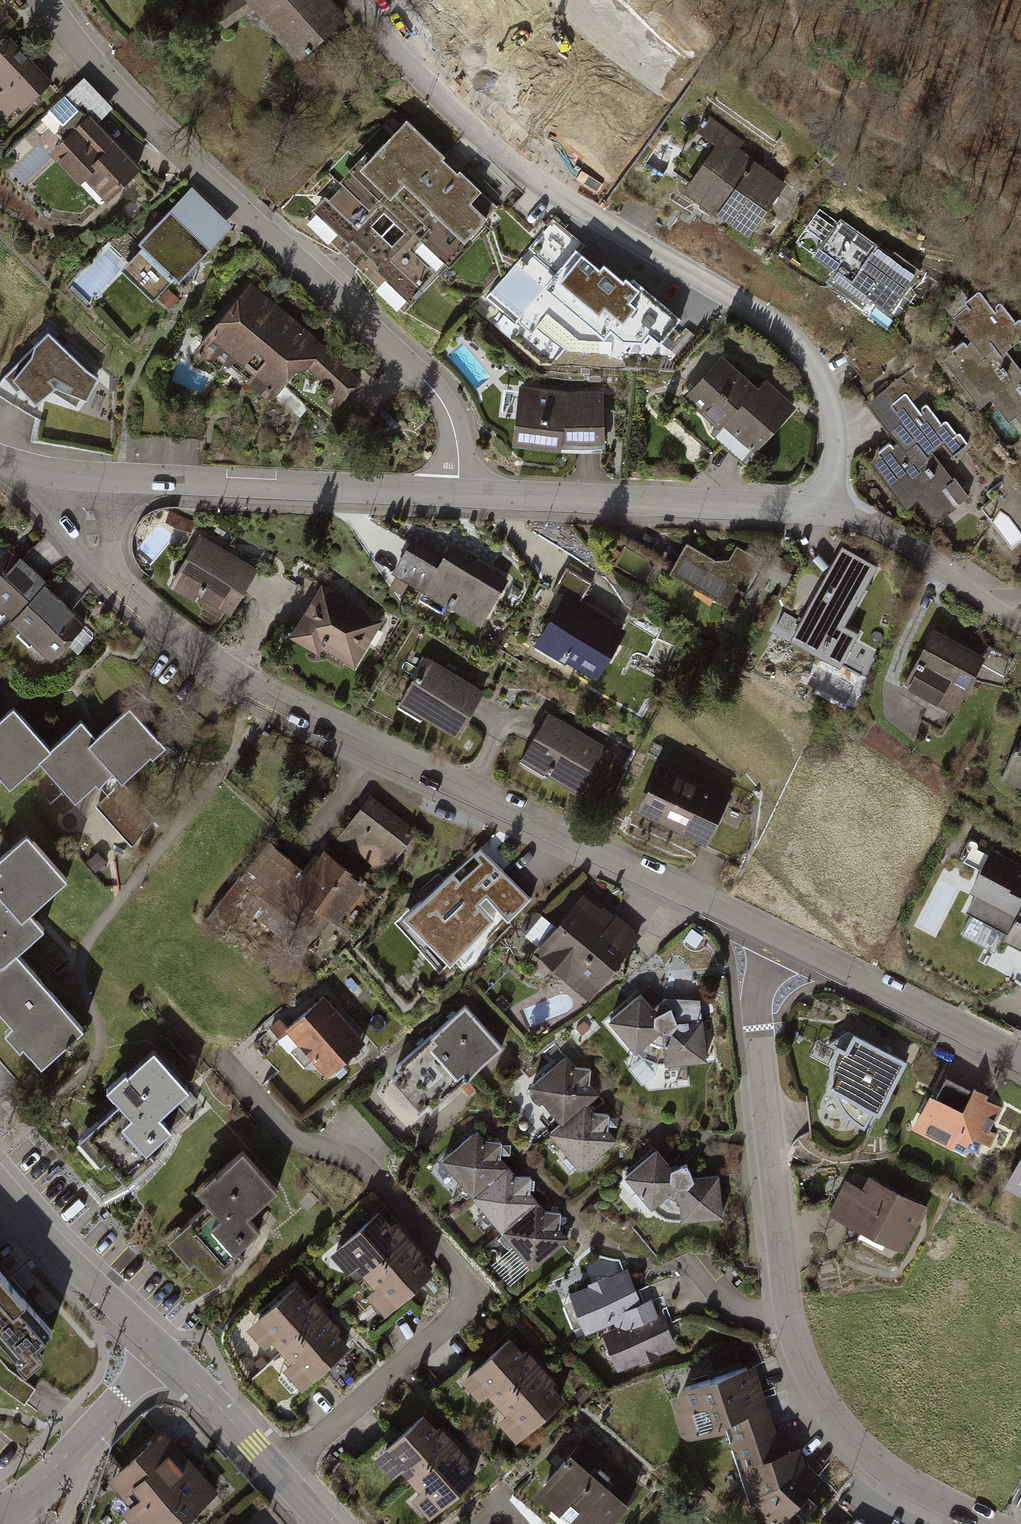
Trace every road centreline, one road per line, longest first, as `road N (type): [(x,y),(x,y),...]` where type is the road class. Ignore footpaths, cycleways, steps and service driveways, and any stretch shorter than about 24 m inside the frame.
road 1 (residential): [(92,477),(95,540),(125,580),(214,659),(273,697),(775,944)]
road 2 (residential): [(825,516),(837,452),(834,418),(808,351),(784,326),(554,188),(468,121),(343,0)]
road 3 (residential): [(775,944),(752,1005),(770,1254),(796,1363),(837,1424),(895,1480),(990,1523)]
road 4 (residential): [(457,494),(456,439),(438,391),(96,62),(47,0)]
road 5 (residential): [(457,494),(825,516)]
road 6 (residential): [(92,477),(457,494)]
road 7 (residential): [(775,944),(1020,1066)]
road 8 (residential): [(323,1523),(161,1350)]
road 9 (residential): [(161,1350),(0,1185)]
road 10 (residential): [(0,1509),(33,1488),(161,1350)]
road 11 (residential): [(825,516),(907,551),(1020,624)]

